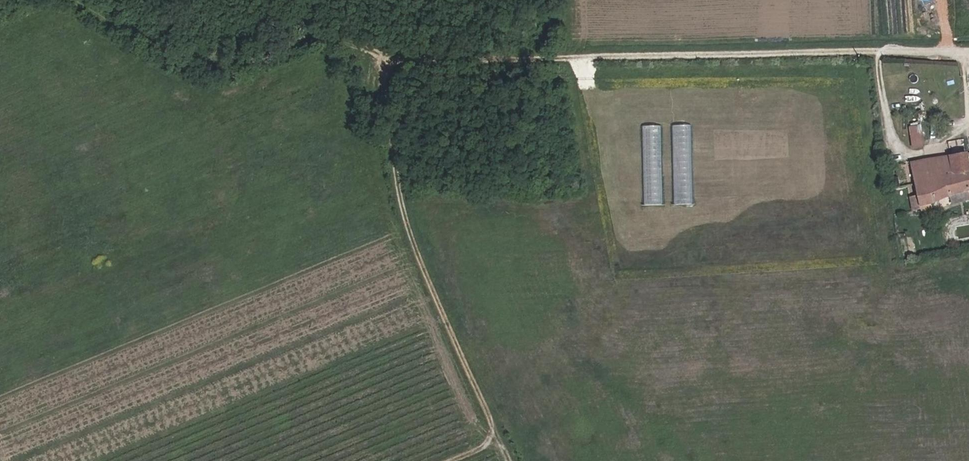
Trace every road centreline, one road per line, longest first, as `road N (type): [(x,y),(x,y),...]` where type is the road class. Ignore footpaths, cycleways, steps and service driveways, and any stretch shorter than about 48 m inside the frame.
road 1 (track): [(455,460),(498,436),(419,257),(390,141),(383,61),(414,52),(968,51)]
road 2 (track): [(79,0),(162,46),(216,61),(267,37),(301,33),(392,57)]

